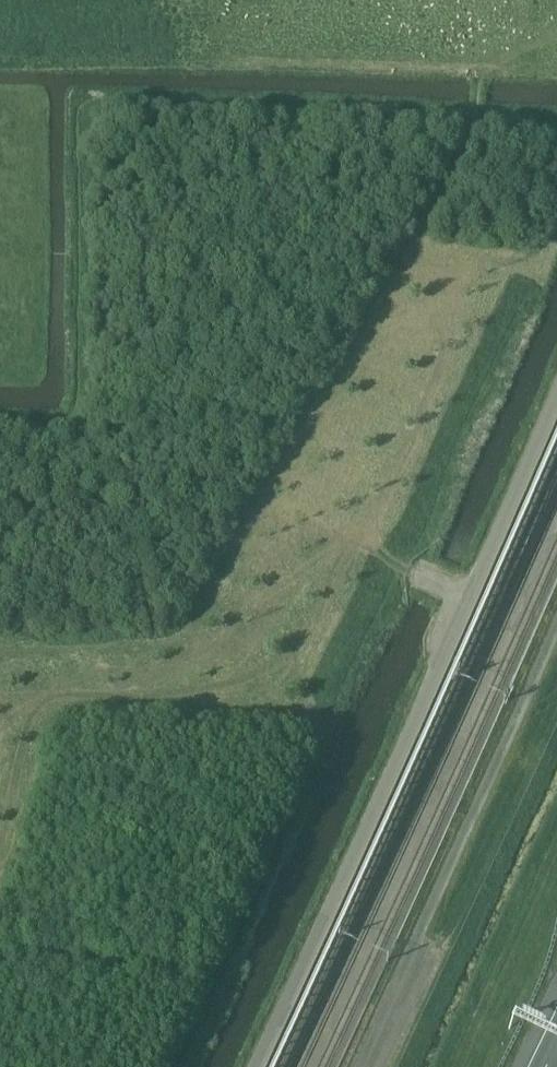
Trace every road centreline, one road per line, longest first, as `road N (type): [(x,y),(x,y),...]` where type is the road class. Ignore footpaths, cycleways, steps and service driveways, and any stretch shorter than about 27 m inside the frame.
road 1 (unclassified): [(261,1066),(556,409)]

